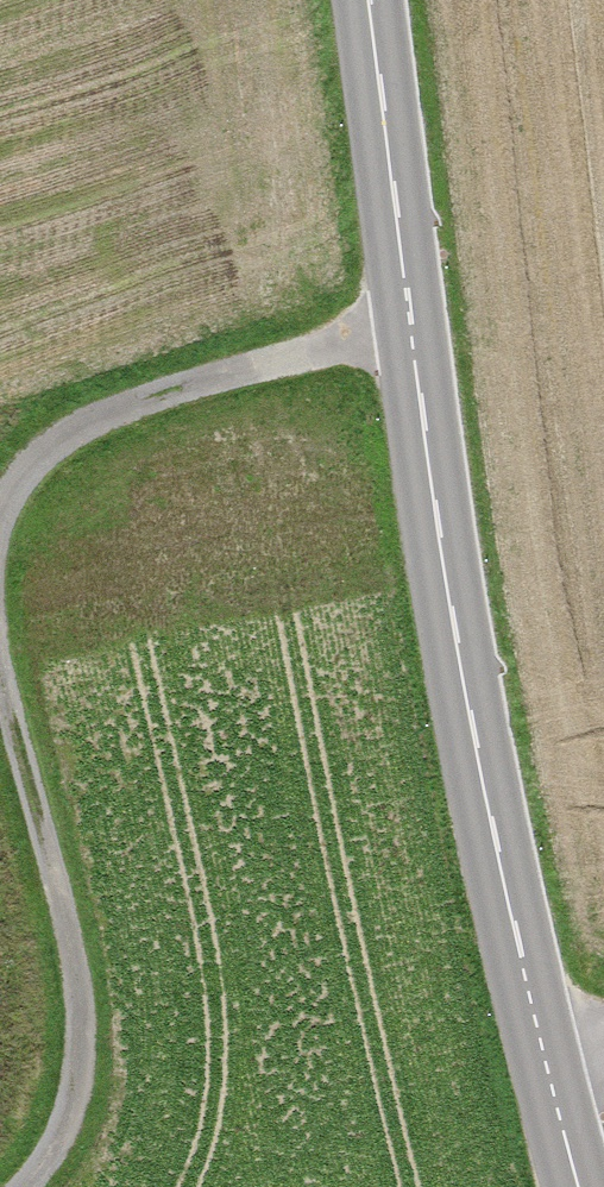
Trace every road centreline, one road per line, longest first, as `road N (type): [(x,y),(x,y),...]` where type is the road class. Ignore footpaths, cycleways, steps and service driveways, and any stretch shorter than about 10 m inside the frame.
road 1 (tertiary): [(368,0),(440,553),(473,735),(579,1186)]
road 2 (track): [(0,680),(63,917),(80,1019),(71,1103),(25,1186)]
road 3 (track): [(411,330),(126,405),(48,451),(0,513)]

